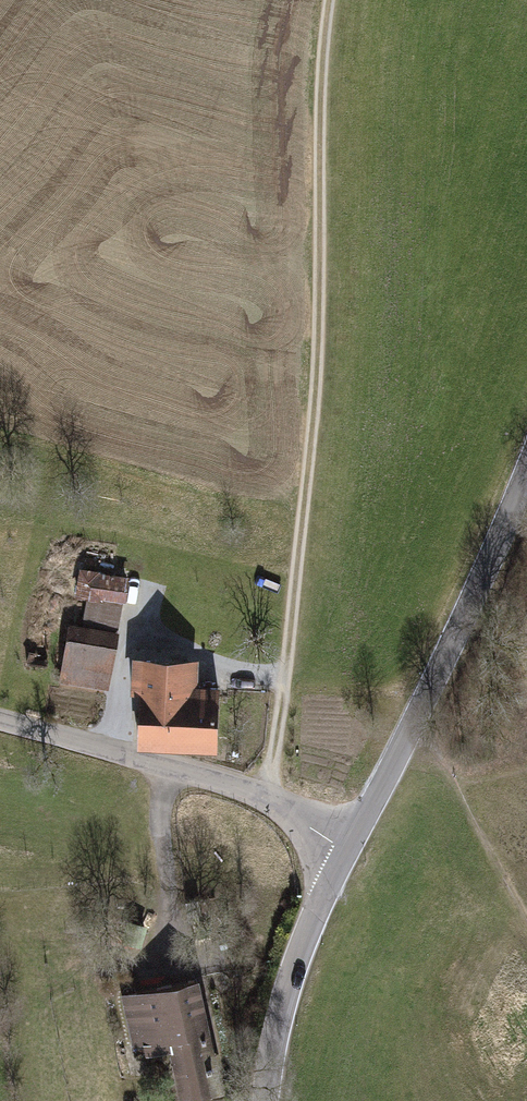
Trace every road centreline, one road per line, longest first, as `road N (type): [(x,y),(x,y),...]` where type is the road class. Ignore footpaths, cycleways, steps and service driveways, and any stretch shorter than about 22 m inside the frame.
road 1 (track): [(329,0),(321,70),(317,370),(267,801)]
road 2 (tertiary): [(345,851),(418,717),(526,471)]
road 3 (tertiary): [(345,851),(245,792),(0,722)]
road 4 (tertiary): [(262,1100),(278,1019),(345,851)]

